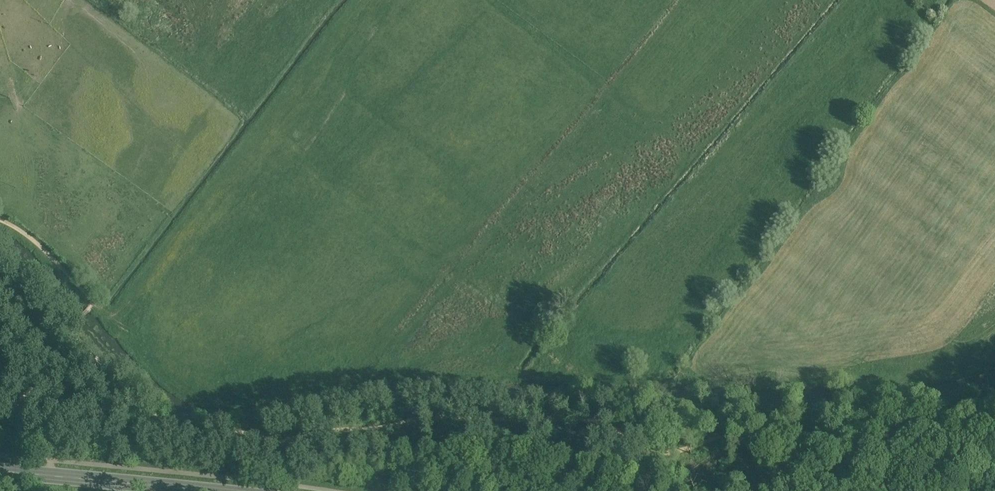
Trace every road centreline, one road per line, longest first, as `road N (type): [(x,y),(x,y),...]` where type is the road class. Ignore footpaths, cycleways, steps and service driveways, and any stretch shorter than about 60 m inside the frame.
road 1 (secondary): [(225,490),(0,469)]

